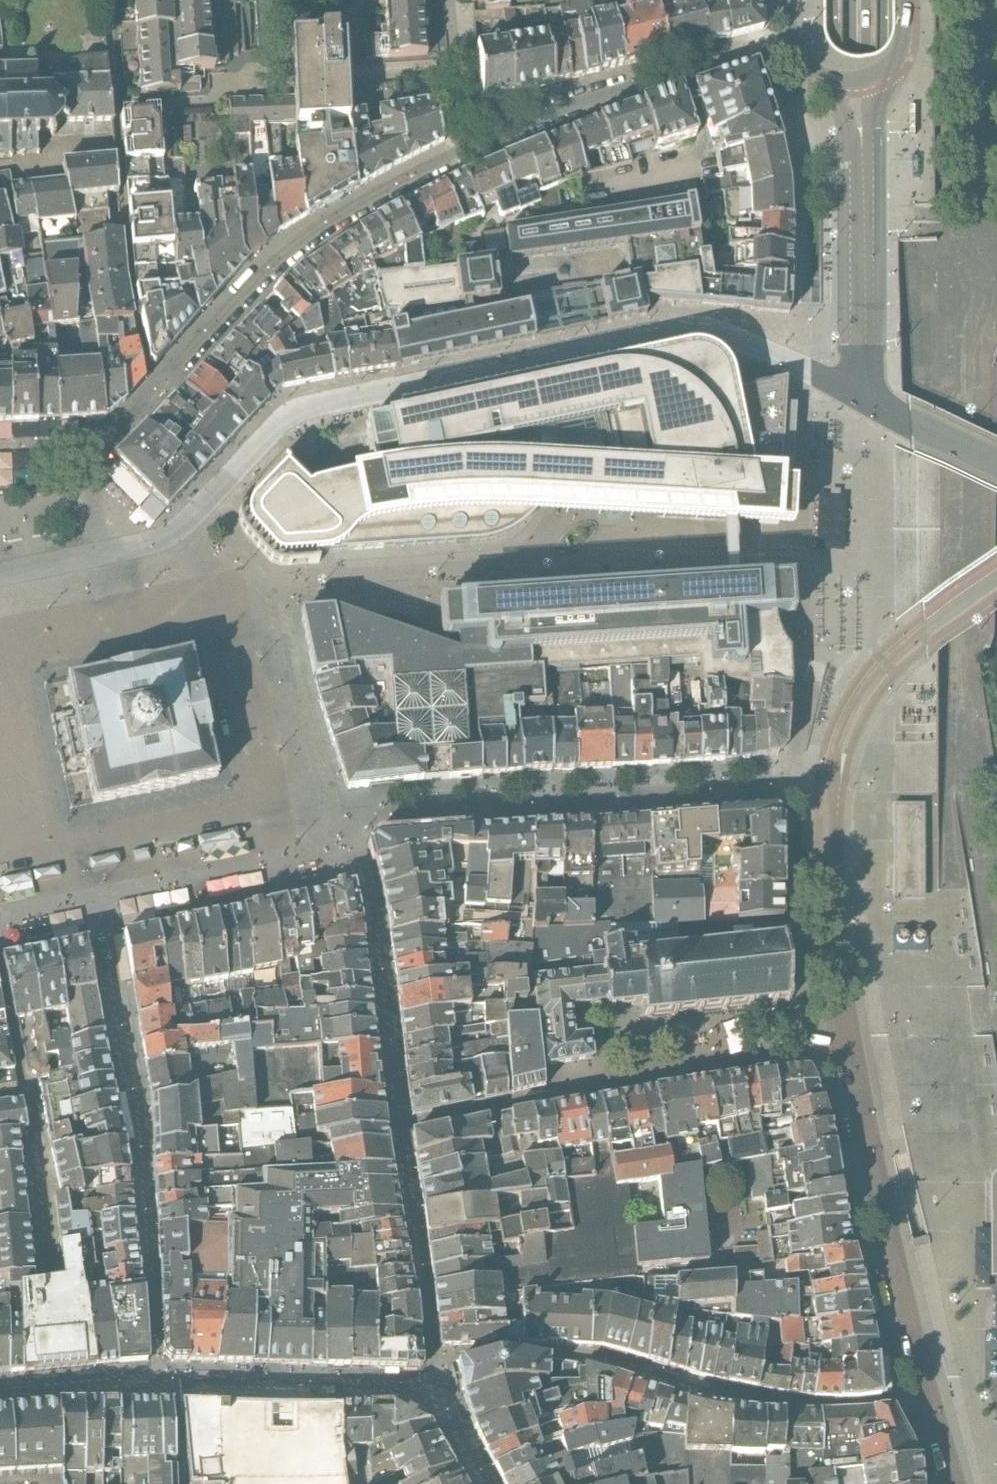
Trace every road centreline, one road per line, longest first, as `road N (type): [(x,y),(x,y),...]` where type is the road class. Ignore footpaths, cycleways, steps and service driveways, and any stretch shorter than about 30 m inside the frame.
road 1 (secondary): [(851,0),(860,453),(886,811),(918,1043),(996,1440)]
road 2 (secondary): [(996,1367),(920,953),(892,712),(869,294),(867,0)]
road 3 (residential): [(953,1483),(884,1215),(840,983),(830,889),(831,772),(841,728),(874,672),(908,639),(996,583)]
road 4 (residential): [(793,40),(625,88),(490,139),(372,197),(289,250),(95,453),(101,554)]
road 5 (residential): [(214,494),(280,423),(308,408),(676,329),(726,334),(863,397)]
road 6 (residential): [(855,84),(863,397)]
road 7 (residential): [(863,397),(996,466)]
road 8 (residential): [(214,494),(170,536),(101,554)]

